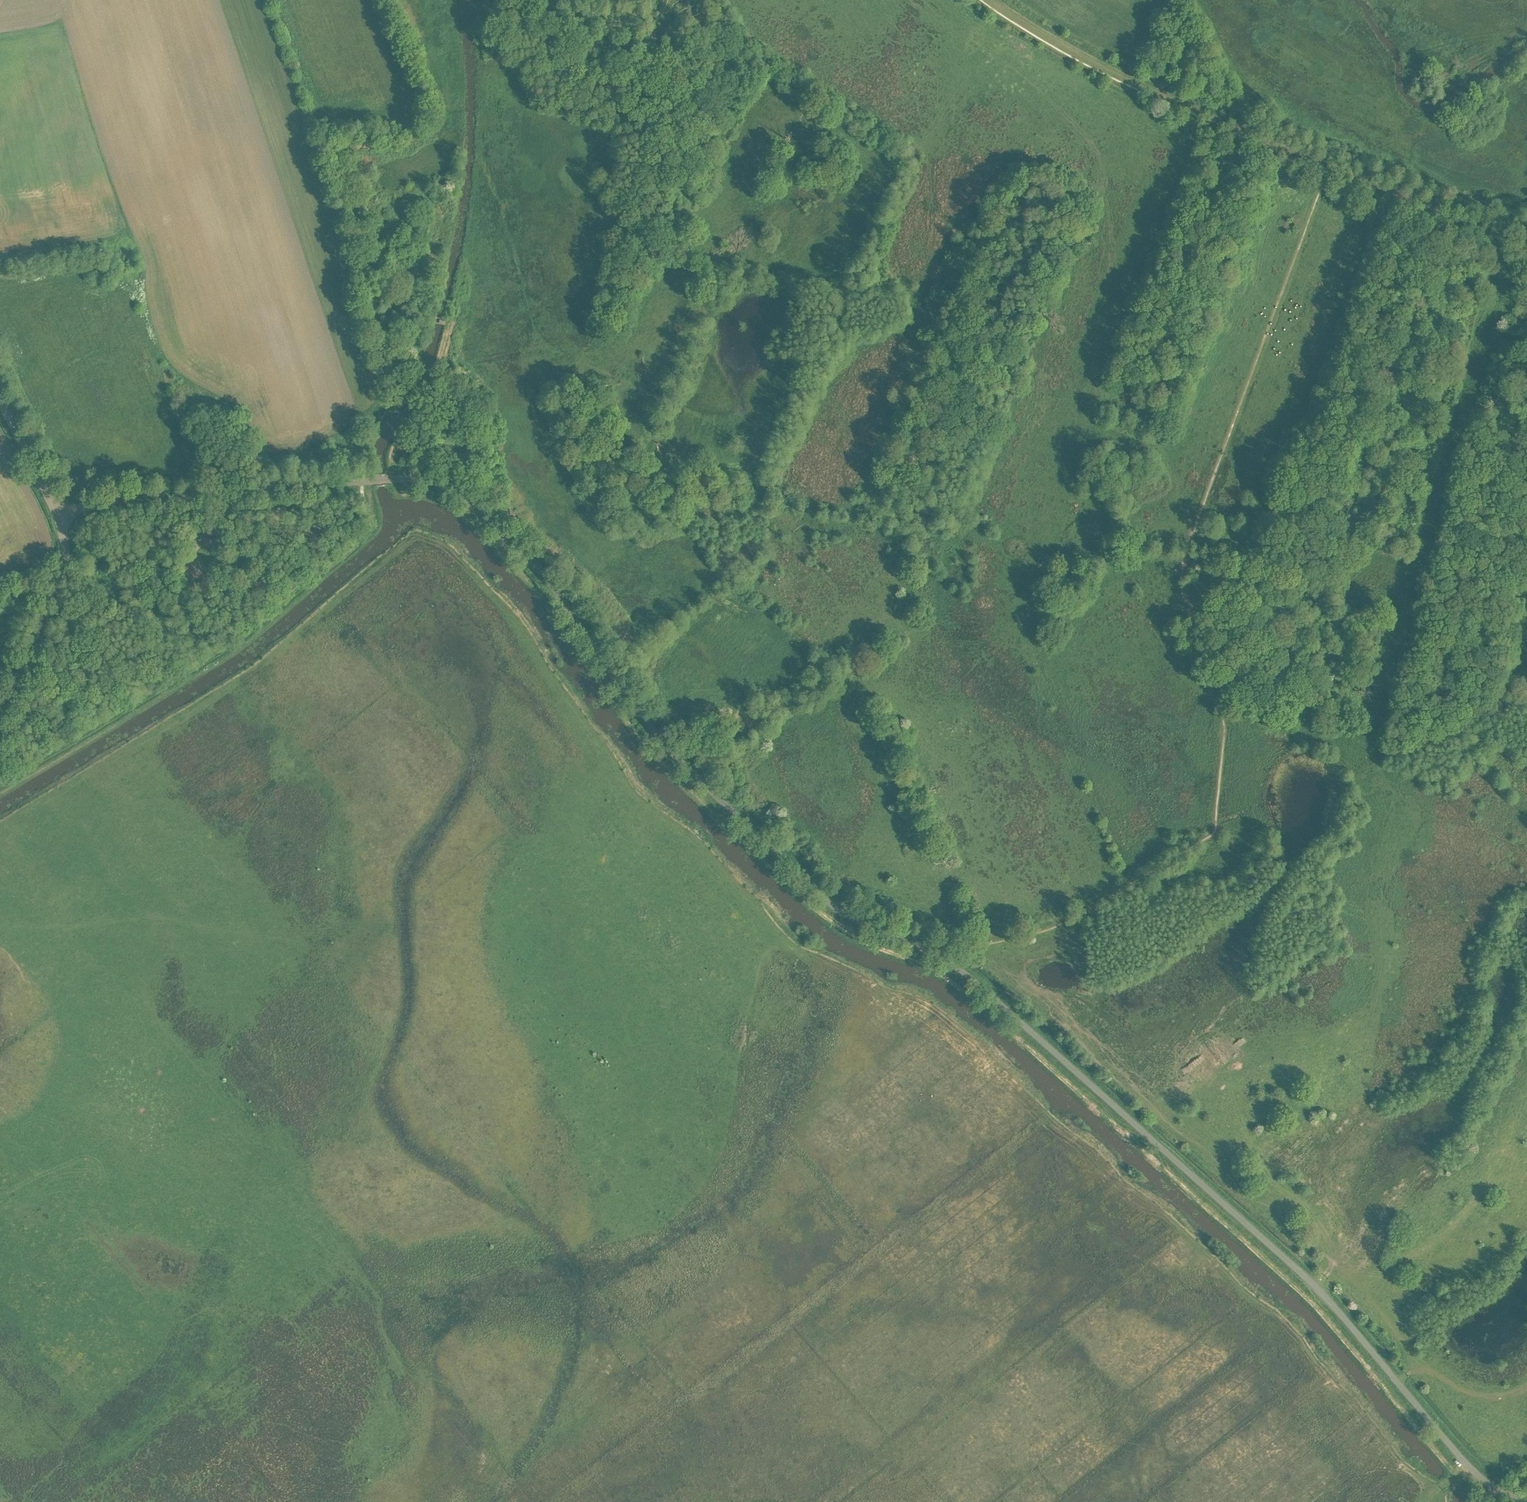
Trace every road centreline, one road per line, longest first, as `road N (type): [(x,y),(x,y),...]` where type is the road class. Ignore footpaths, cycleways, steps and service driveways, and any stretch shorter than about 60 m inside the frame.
road 1 (unclassified): [(1517,1501),(1476,1474),(1317,1284),(945,960)]
road 2 (unclassified): [(392,479),(442,485),(472,503),(559,595),(659,738),(722,802),(845,915),(945,960)]
road 3 (track): [(0,789),(237,653),(373,534),(365,481)]
road 4 (unclassified): [(392,479),(111,504),(60,519)]
road 5 (track): [(988,0),(1087,61),(1222,123)]
road 6 (unclassified): [(0,728),(66,579),(60,519)]
road 7 (unclassified): [(60,519),(0,398)]

